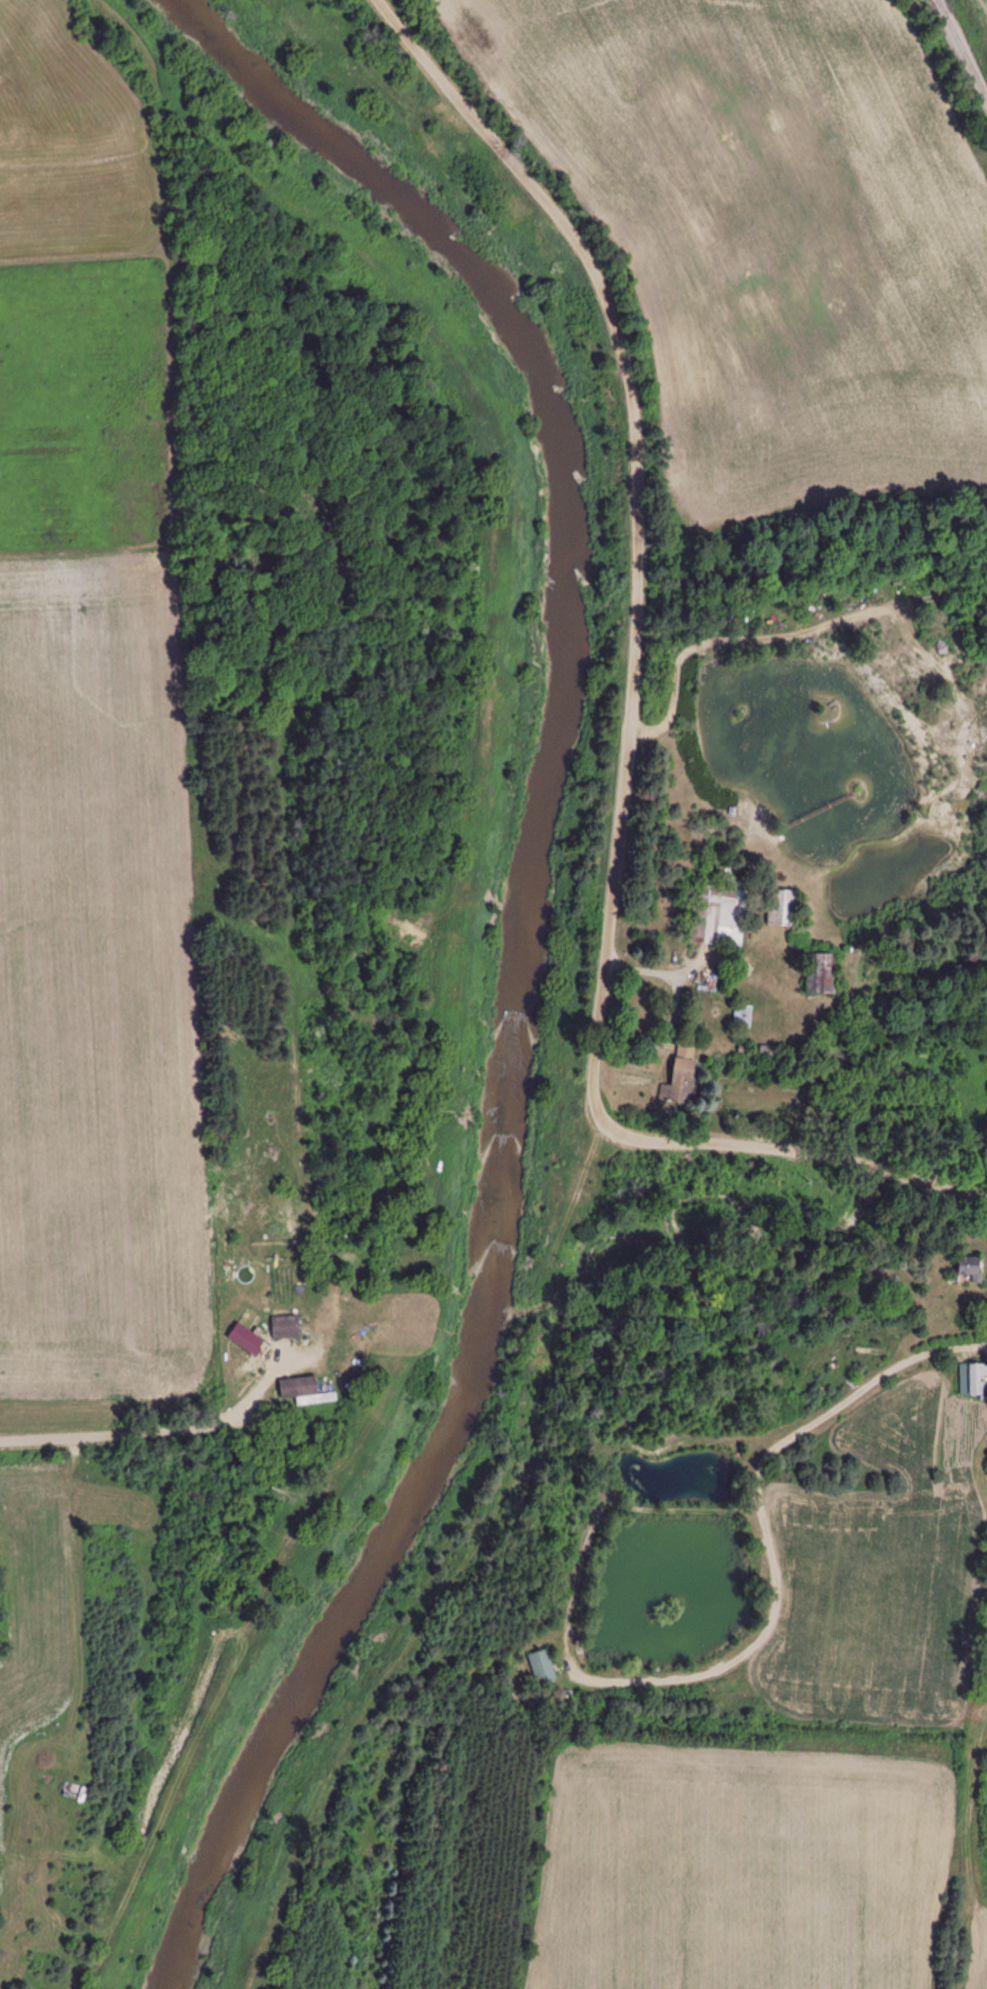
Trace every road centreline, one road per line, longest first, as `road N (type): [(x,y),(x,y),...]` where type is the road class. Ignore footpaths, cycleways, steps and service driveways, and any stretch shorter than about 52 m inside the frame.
road 1 (residential): [(986,1208),(902,1173),(805,1149),(609,1137),(594,1119),(584,1095),(623,734),(623,399),(569,253),(369,0)]
road 2 (residential): [(0,1445),(227,1423)]

